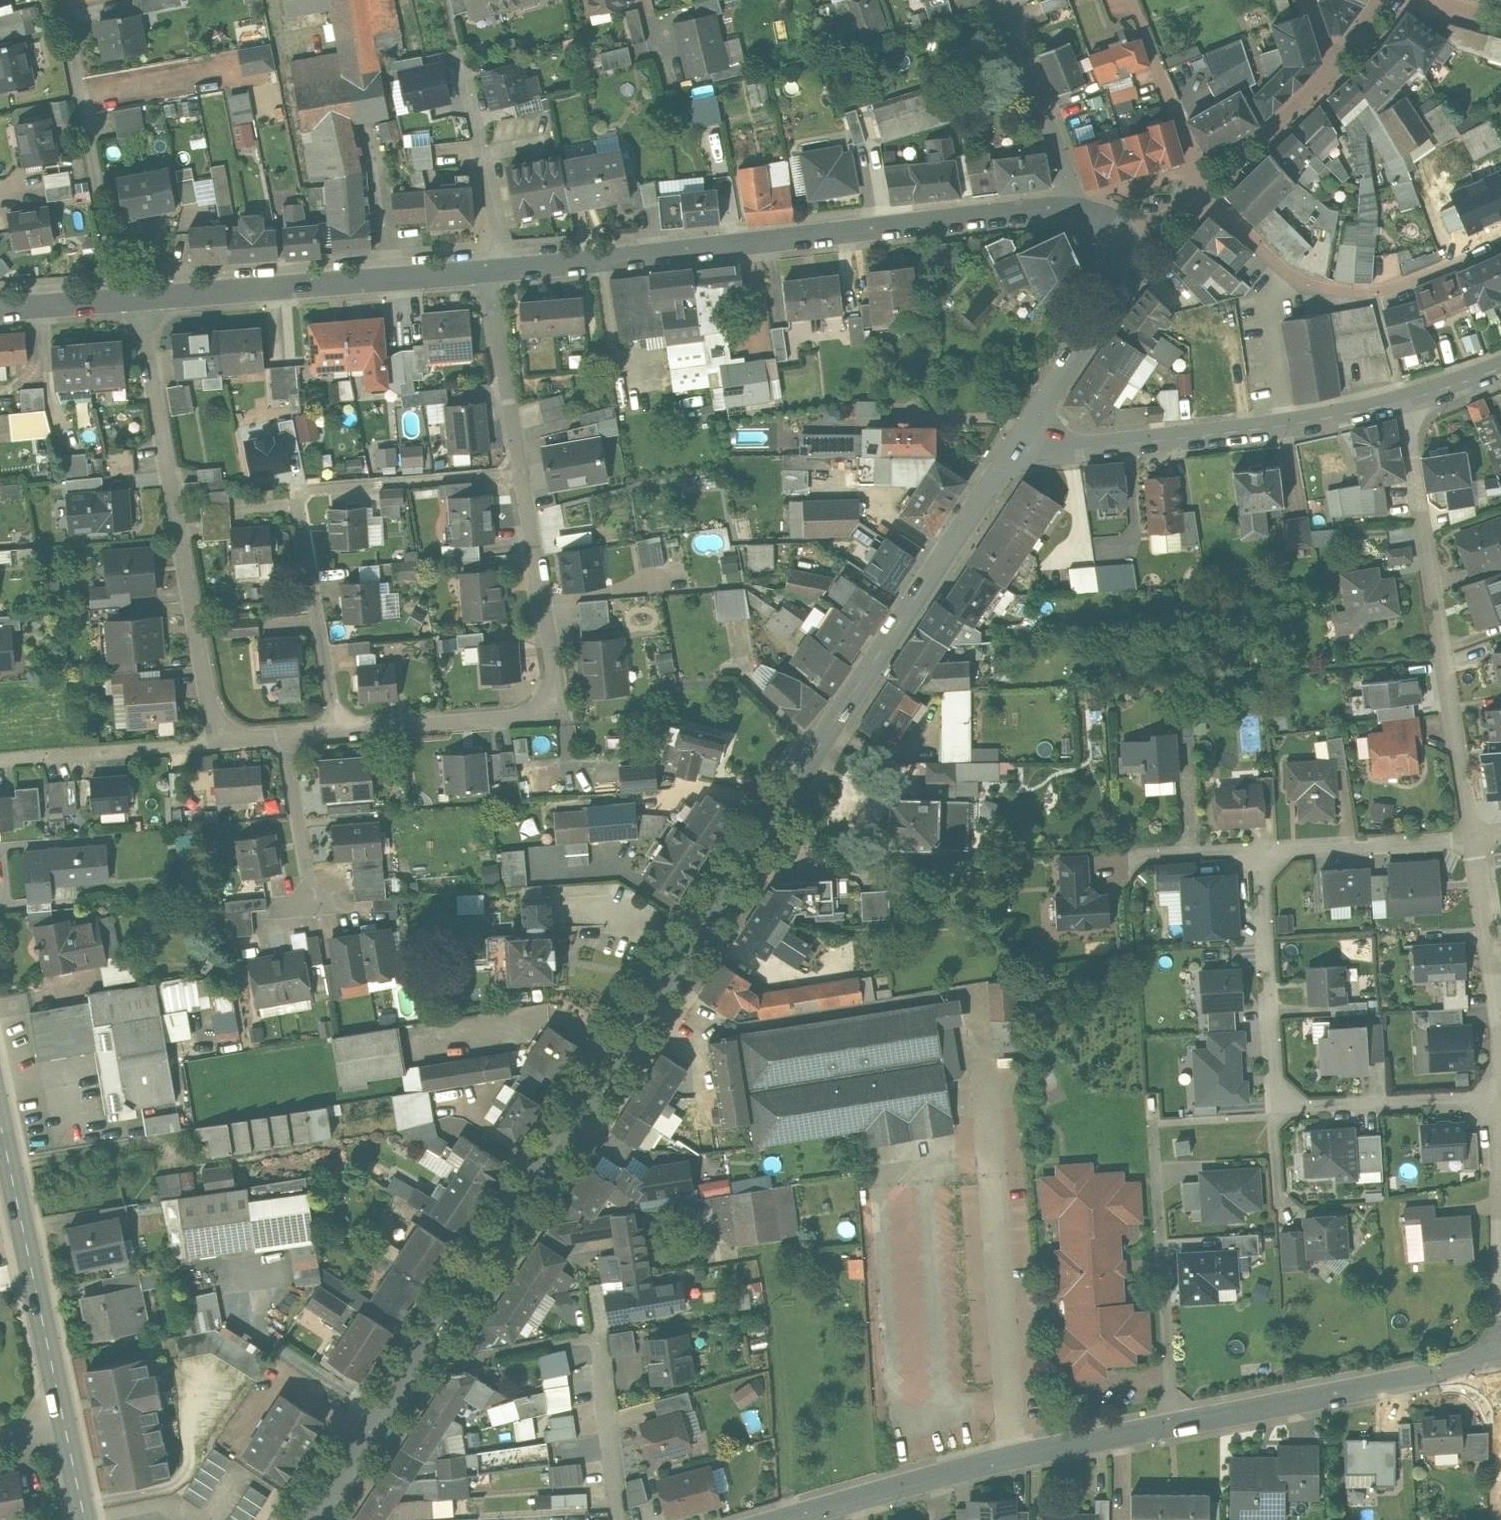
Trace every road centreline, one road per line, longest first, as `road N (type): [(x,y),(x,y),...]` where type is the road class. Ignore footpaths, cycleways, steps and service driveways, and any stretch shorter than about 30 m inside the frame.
road 1 (tertiary): [(1030,434),(813,753),(550,1171),(311,1519)]
road 2 (residential): [(1500,1366),(1022,1460),(777,1519)]
road 3 (residential): [(483,266),(555,677),(539,711),(286,735)]
road 4 (tertiary): [(1072,208),(509,263)]
road 5 (residential): [(228,740),(141,299)]
road 6 (residential): [(1404,399),(1483,837)]
road 7 (tertiary): [(1030,434),(1168,436),(1404,399)]
road 8 (tertiary): [(483,266),(141,299)]
road 9 (secondary): [(65,1431),(0,1120)]
road 10 (residential): [(1469,250),(1375,291),(1315,286),(1205,179)]
road 11 (residential): [(61,0),(122,301)]
road 12 (residential): [(1259,848),(1276,1108)]
road 13 (residential): [(0,762),(228,740)]
road 14 (residential): [(1276,1108),(1500,1094)]
road 15 (residential): [(1483,837),(1259,848)]
road 16 (residential): [(1072,208),(1059,147),(1002,0)]
road 17 (residential): [(509,263),(460,56)]
road 18 (tertiary): [(1131,257),(1030,434)]
road 19 (residential): [(618,1519),(597,1346)]
road 20 (residential): [(286,735),(311,903)]
road 21 (residential): [(1331,70),(1205,179)]
road 22 (residential): [(1483,837),(1500,982)]
road 23 (residential): [(1259,848),(1136,856)]
road 24 (tertiary): [(122,301),(0,312)]

